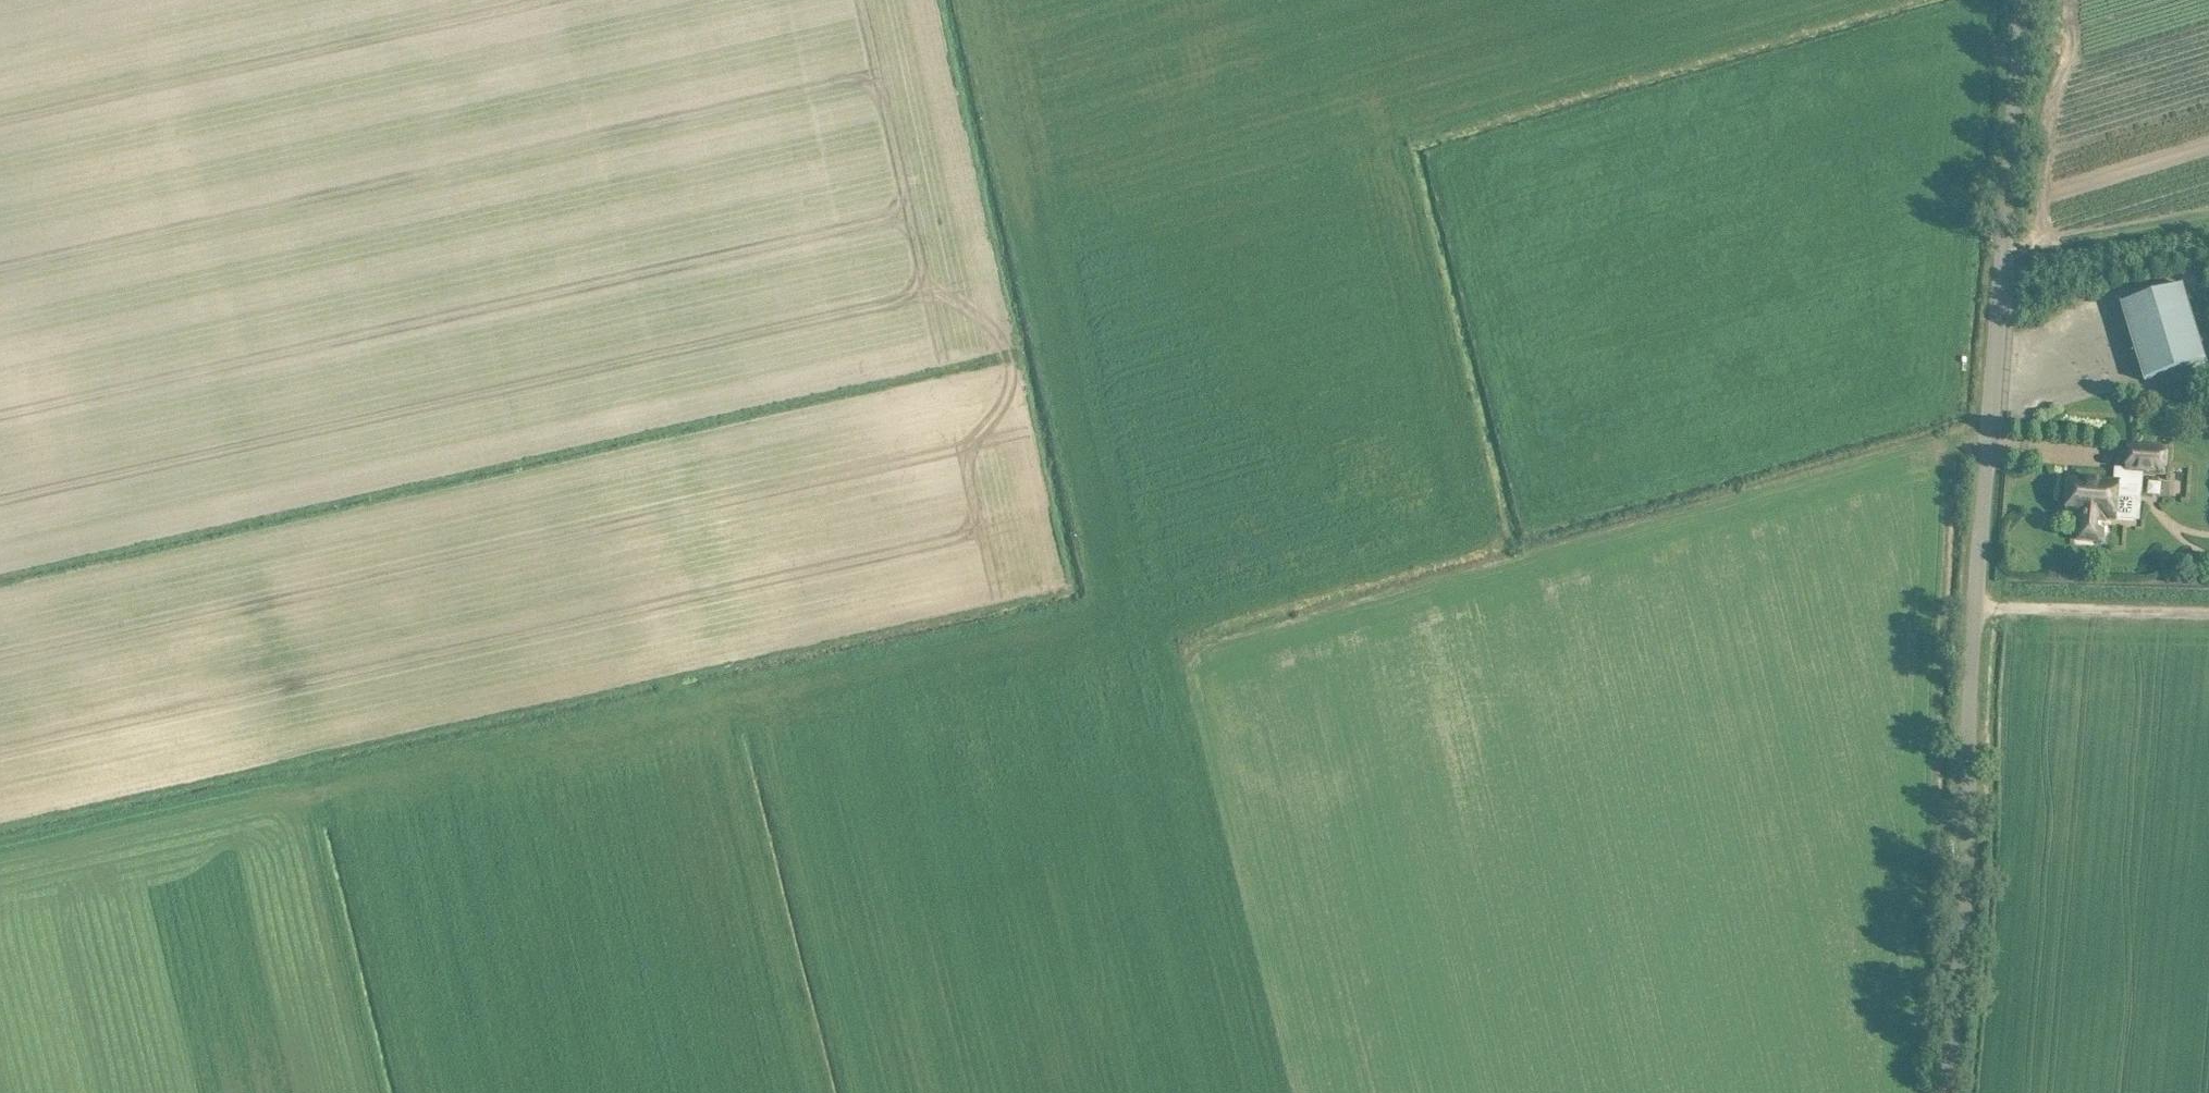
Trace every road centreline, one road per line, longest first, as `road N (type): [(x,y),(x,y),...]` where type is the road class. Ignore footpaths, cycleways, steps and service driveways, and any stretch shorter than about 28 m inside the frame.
road 1 (unclassified): [(1935,1092),(2024,0)]

